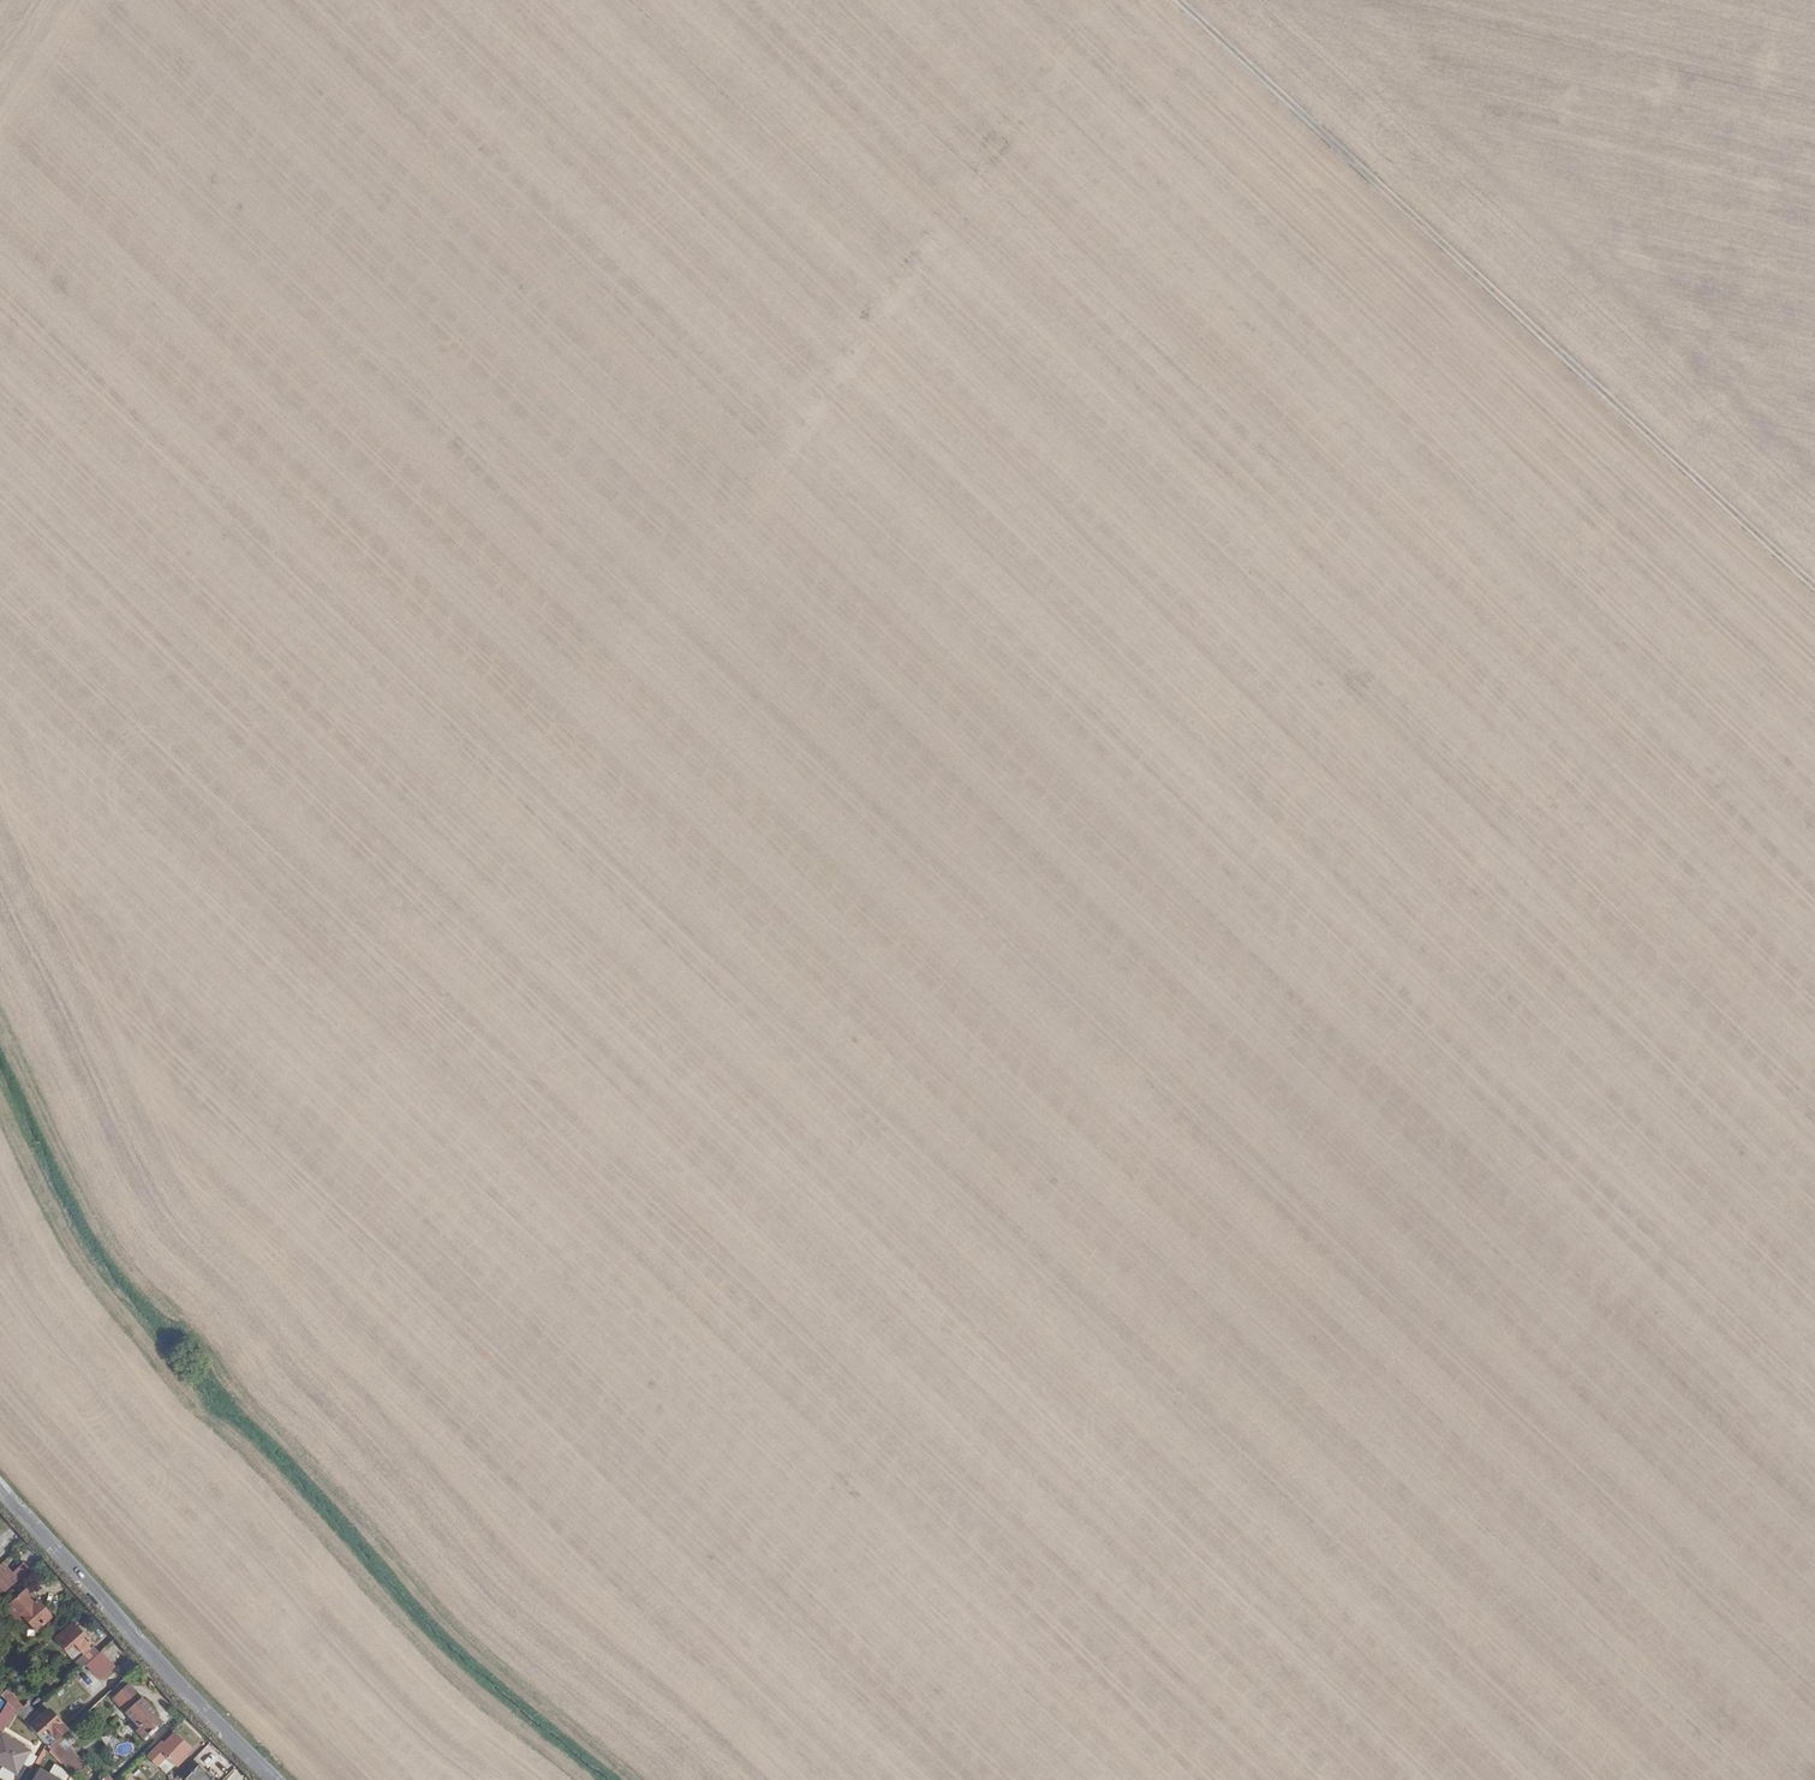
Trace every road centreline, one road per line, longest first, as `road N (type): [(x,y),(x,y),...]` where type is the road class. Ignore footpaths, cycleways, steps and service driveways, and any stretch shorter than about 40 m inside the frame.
road 1 (track): [(1814,585),(1186,0)]
road 2 (residential): [(277,1779),(0,1486)]

